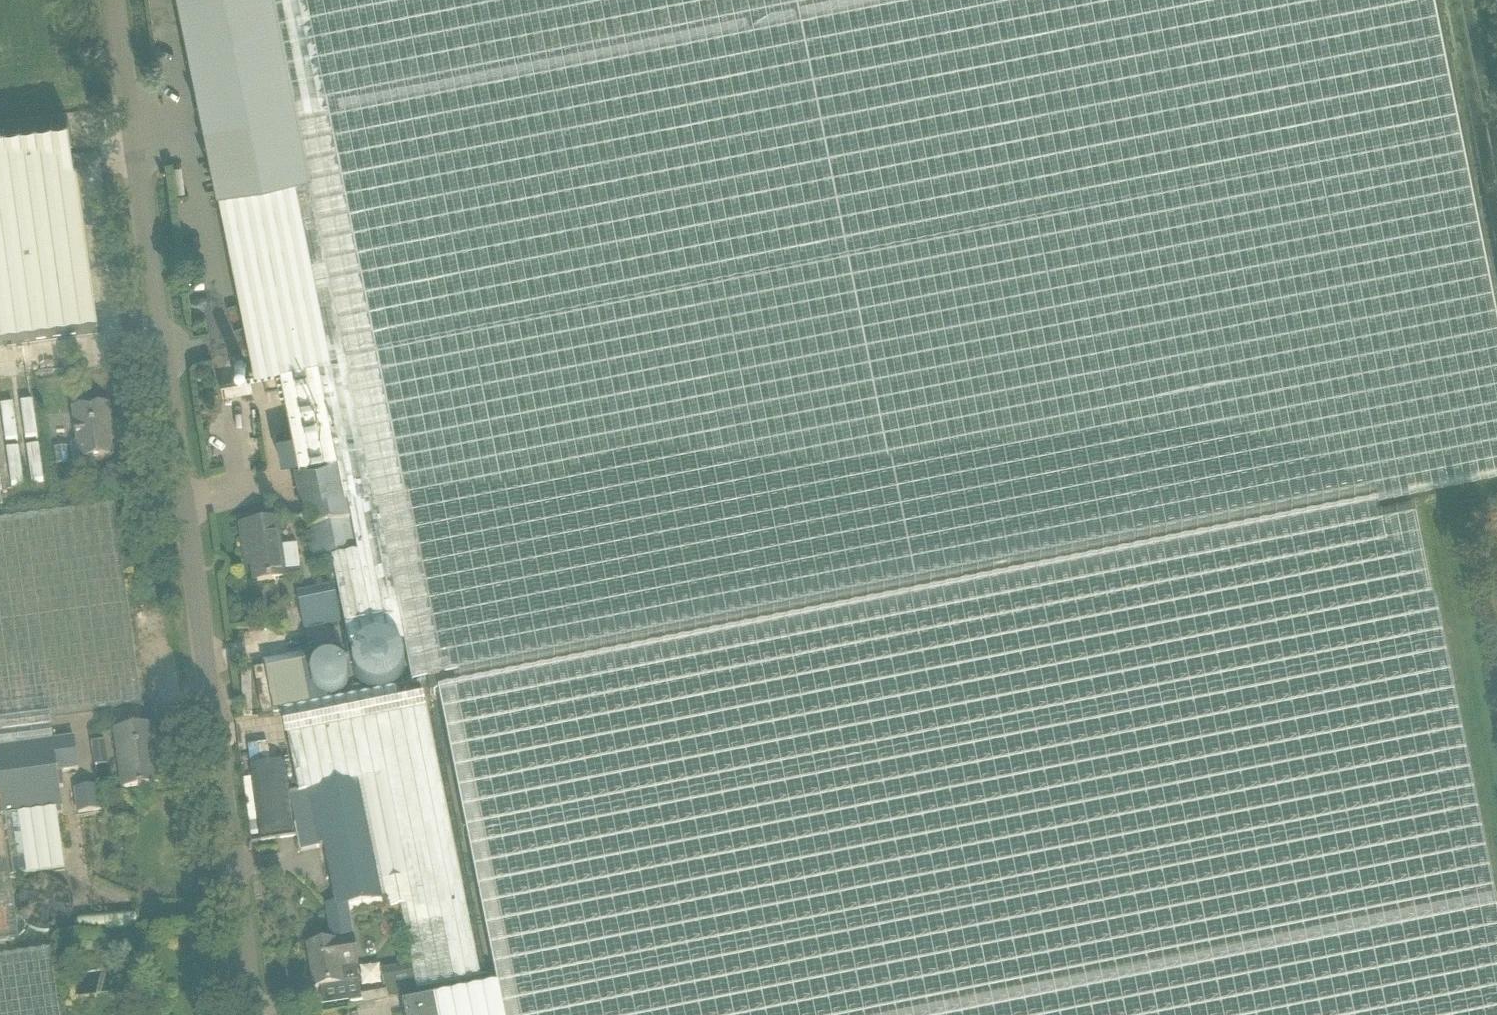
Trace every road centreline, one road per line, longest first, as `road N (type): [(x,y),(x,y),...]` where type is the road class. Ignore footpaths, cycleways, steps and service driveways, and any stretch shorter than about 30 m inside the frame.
road 1 (unclassified): [(252,1014),(113,0)]

